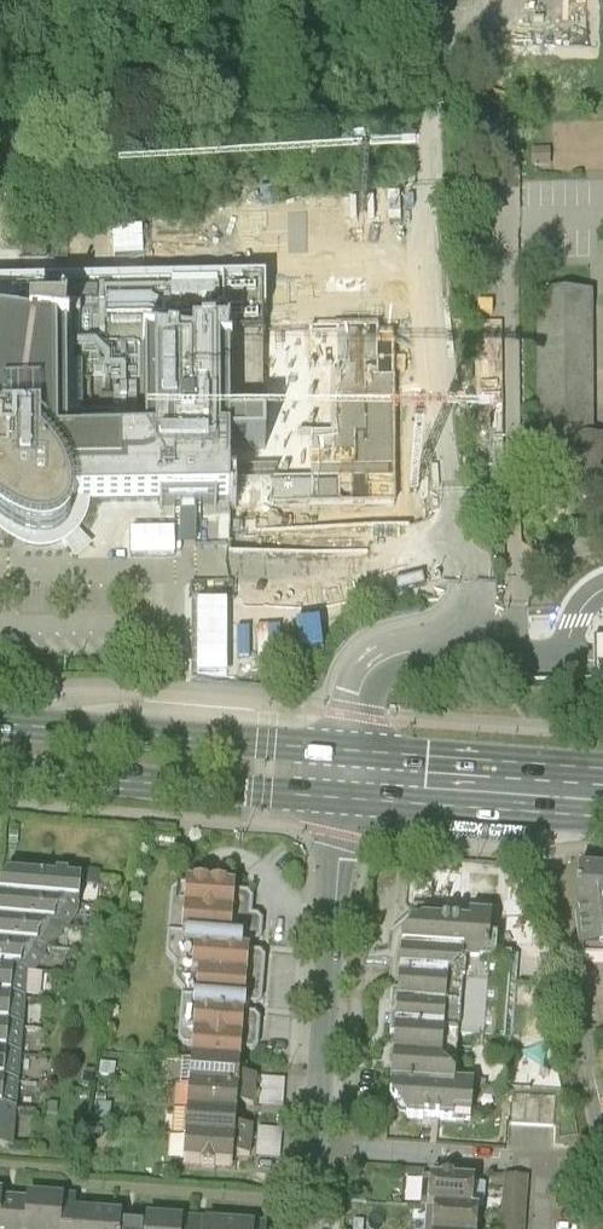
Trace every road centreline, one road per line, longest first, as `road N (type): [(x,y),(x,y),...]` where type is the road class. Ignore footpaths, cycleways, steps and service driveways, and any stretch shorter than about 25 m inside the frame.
road 1 (residential): [(429,299),(476,607),(454,631),(397,652),(365,674),(348,778)]
road 2 (residential): [(315,1150),(348,778)]
road 3 (primary): [(348,778),(276,742),(0,722)]
road 4 (primary): [(0,766),(272,791),(348,778)]
road 5 (residential): [(414,0),(429,299)]
road 6 (residential): [(315,1150),(602,1154)]
road 7 (primary): [(348,778),(567,795)]

